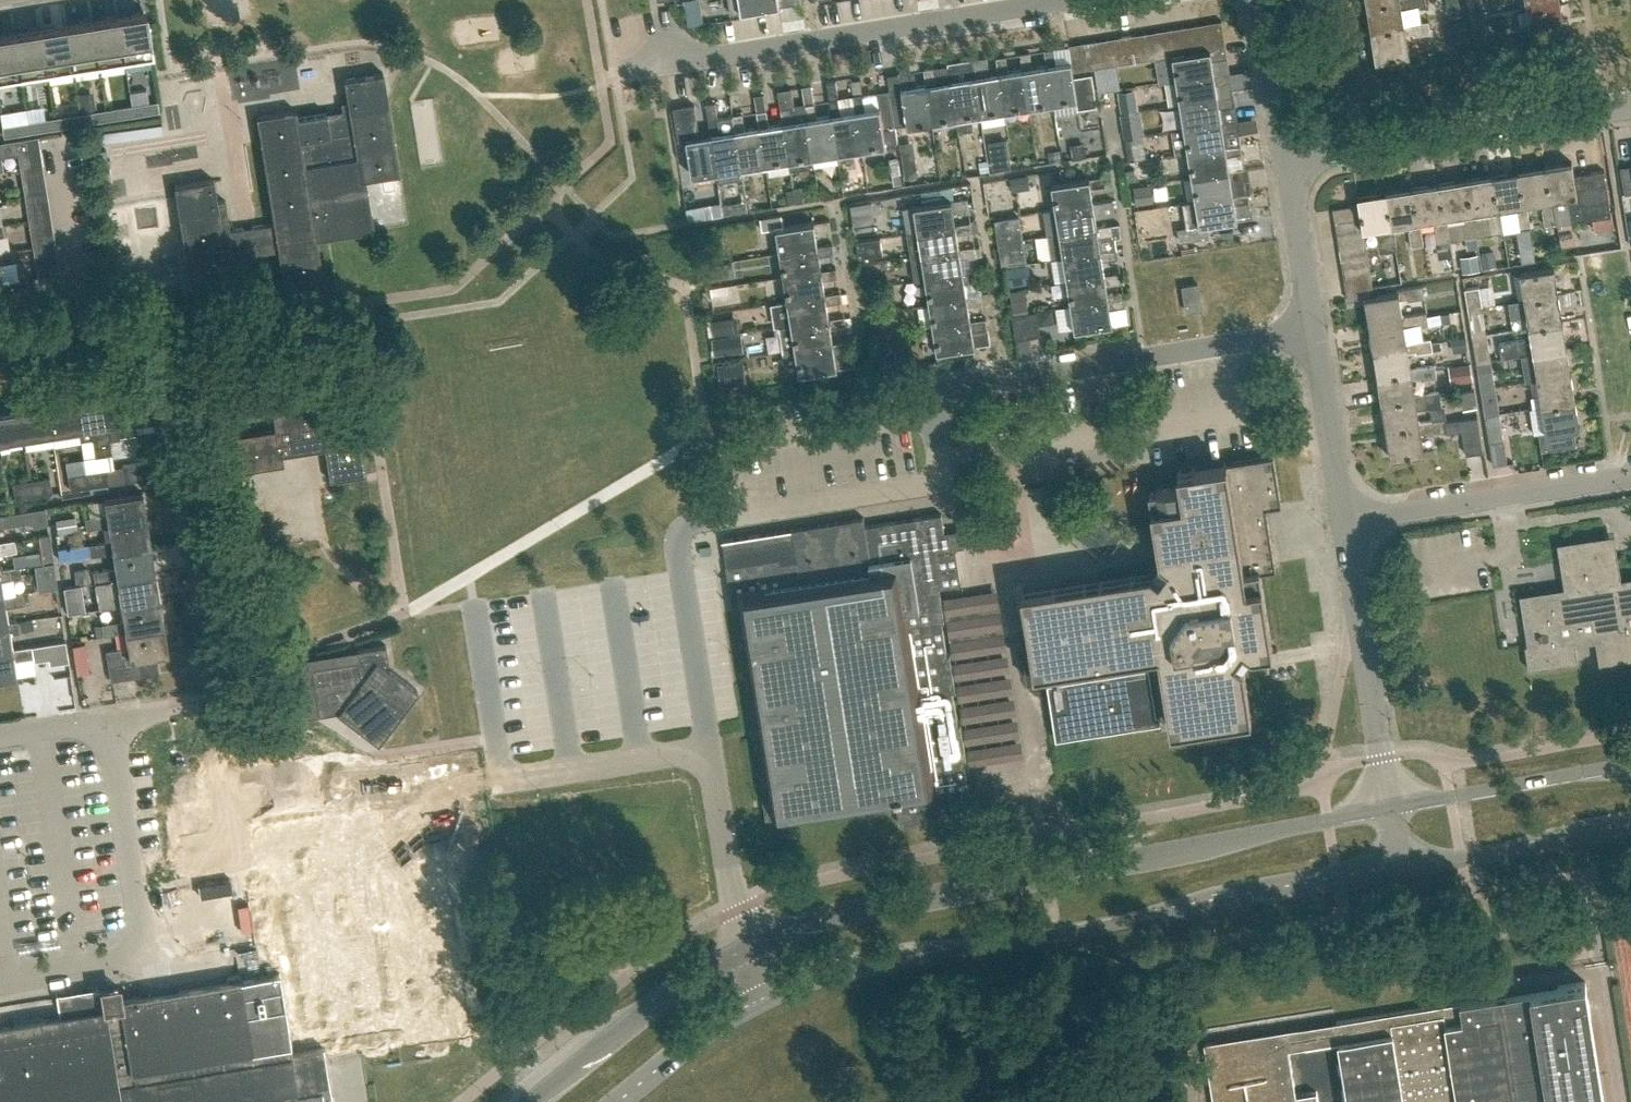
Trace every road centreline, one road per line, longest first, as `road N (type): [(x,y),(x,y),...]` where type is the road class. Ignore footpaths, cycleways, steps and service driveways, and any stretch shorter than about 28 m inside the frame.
road 1 (tertiary): [(1391,808),(862,914),(783,938),(710,969),(530,1101)]
road 2 (tertiary): [(622,1101),(724,1020),(794,984),(1400,867)]
road 3 (residential): [(1313,329),(891,395),(882,418),(722,445)]
road 4 (residential): [(634,73),(1059,0)]
road 5 (residential): [(111,721),(140,918),(136,947),(124,963),(0,983)]
road 6 (unclassified): [(1287,163),(1630,106)]
road 7 (unclassified): [(1391,808),(1345,522)]
road 8 (residential): [(1345,522),(1630,477)]
road 9 (tertiary): [(1630,767),(1391,808)]
road 10 (tertiary): [(1400,867),(1630,824)]
road 11 (residential): [(84,344),(49,139)]
road 12 (unclassified): [(1345,522),(1313,329)]
road 13 (unclassified): [(1313,329),(1287,163)]
road 14 (unclassified): [(1287,163),(1266,18),(1256,0)]

